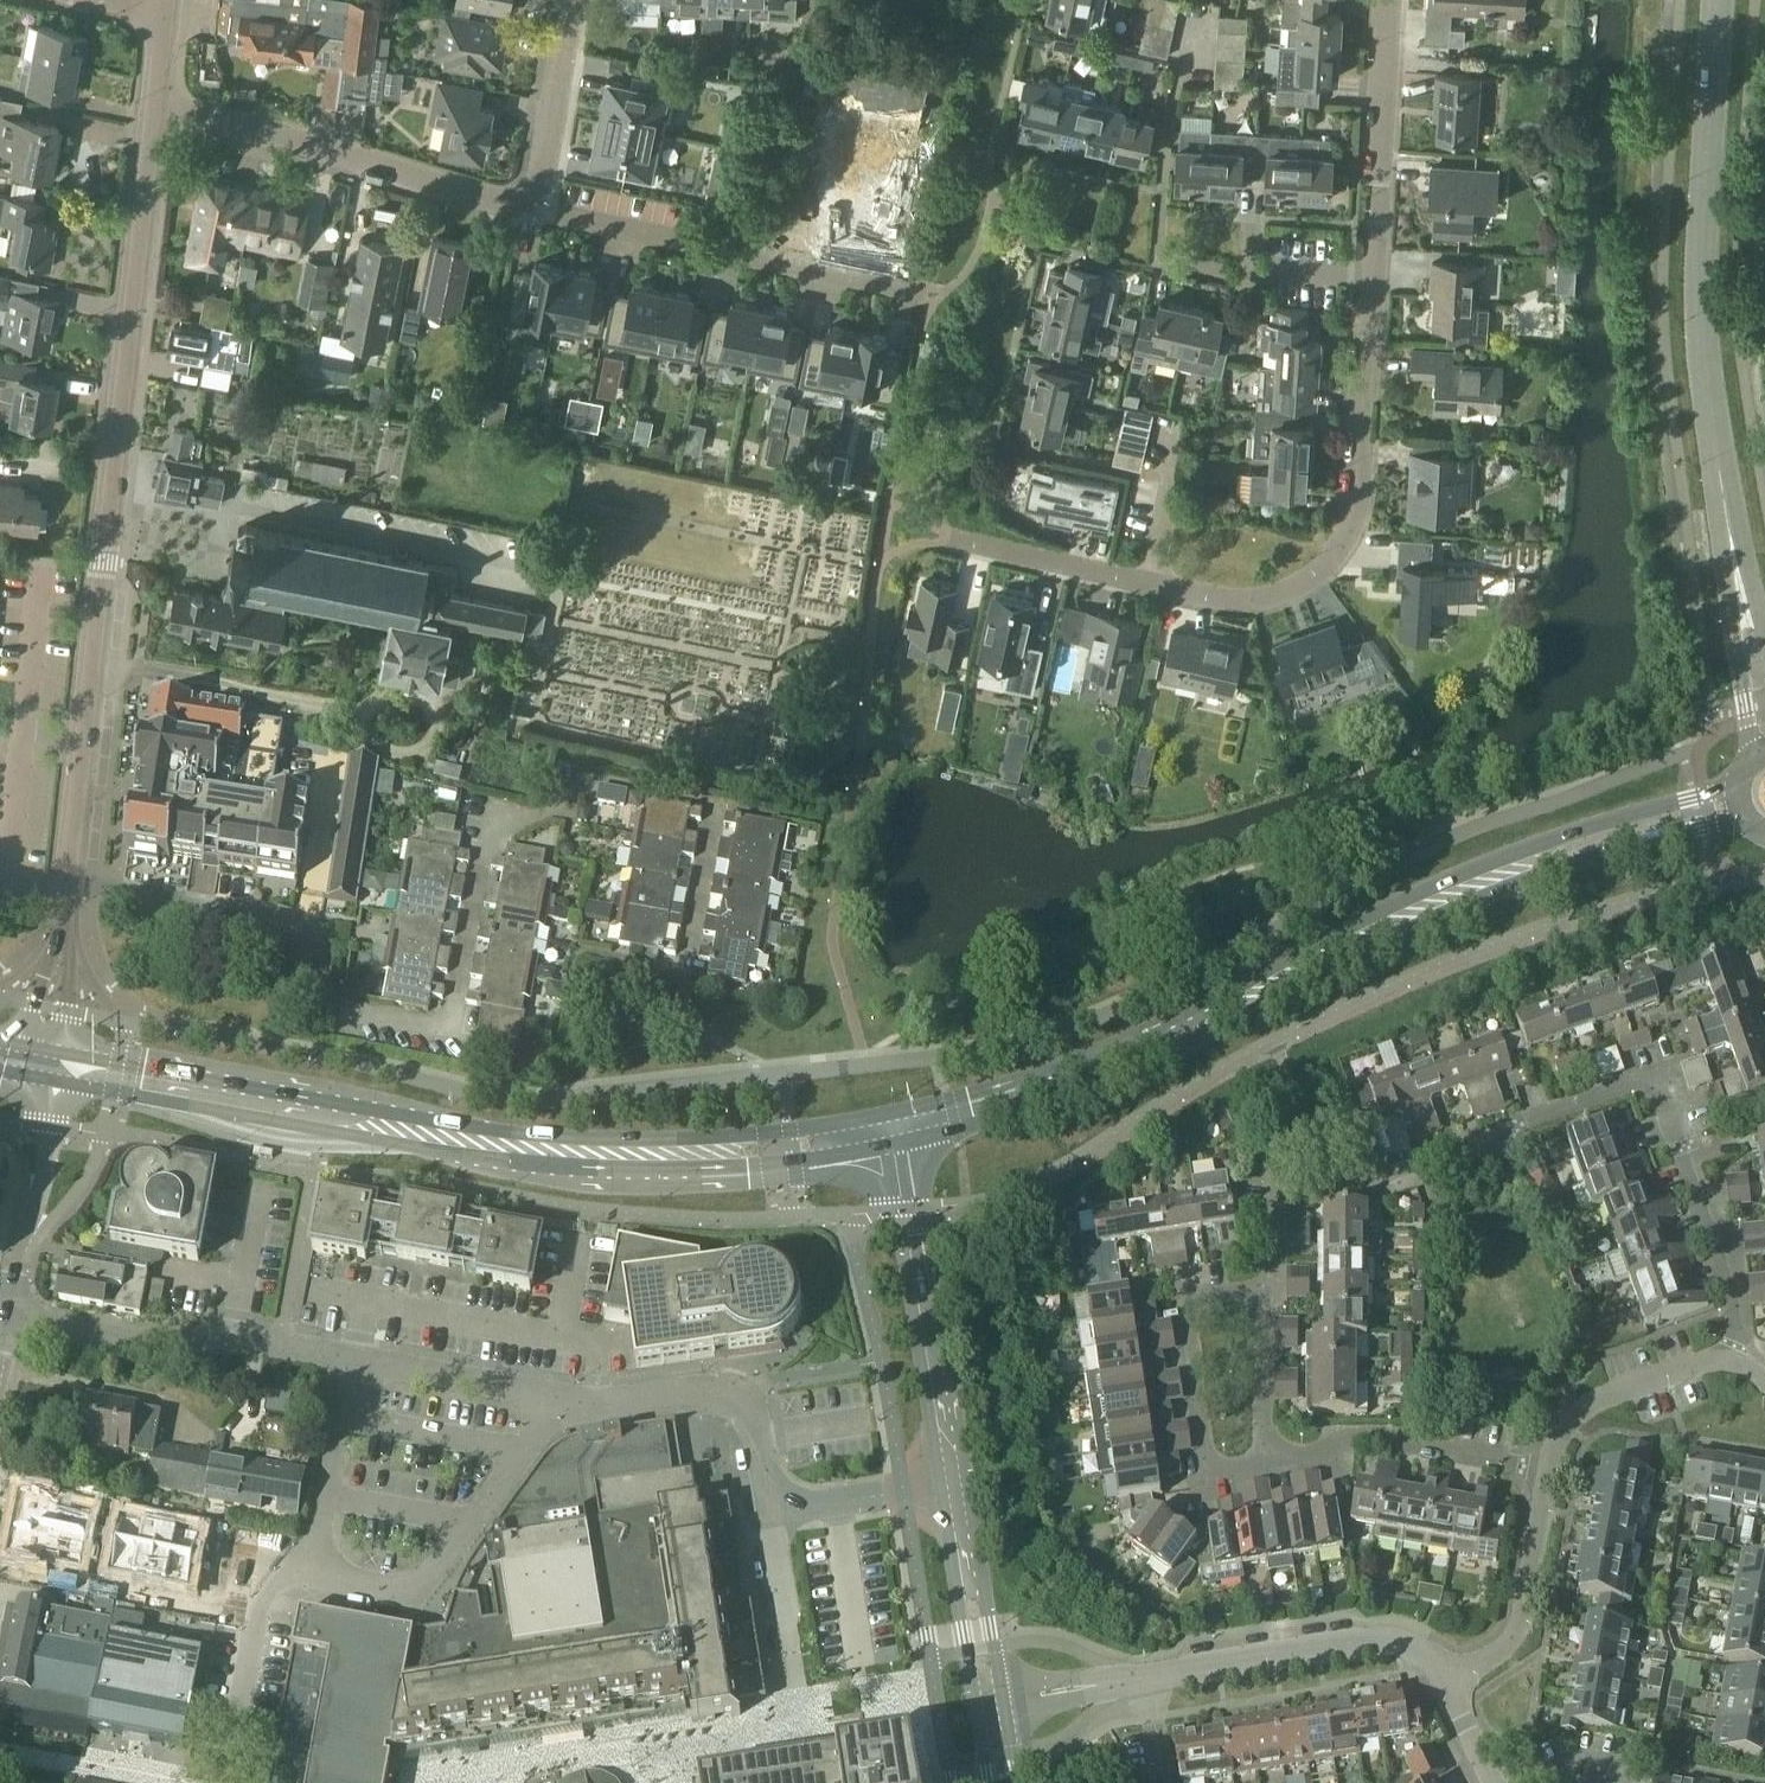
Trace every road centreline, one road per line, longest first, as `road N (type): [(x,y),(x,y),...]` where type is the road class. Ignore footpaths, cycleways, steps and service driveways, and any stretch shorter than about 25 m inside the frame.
road 1 (secondary): [(1745,807),(1397,932),(1192,1032),(897,1137)]
road 2 (unclassified): [(767,1516),(748,1387),(566,1403),(232,1337),(168,1350),(5,1325)]
road 3 (secondary): [(897,1137),(747,1161),(543,1165),(333,1111),(43,1065)]
road 4 (residential): [(1737,1345),(1662,1096),(1647,1084),(1386,1178),(1349,1157),(1313,1157),(1278,1184),(1271,1285)]
road 5 (tertiary): [(1764,707),(1705,360),(1718,0)]
road 6 (unclassified): [(685,961),(714,811),(706,801),(590,781),(562,833),(482,815),(446,1042),(390,1038)]
road 7 (residential): [(951,539),(1216,598),(1267,599),(1306,581),(1351,526),(1375,277)]
road 8 (tertiary): [(84,738),(154,112)]
road 9 (residential): [(154,112),(287,137),(515,200),(539,181),(545,164),(571,0)]
road 10 (residential): [(390,1038),(347,1013),(320,972),(320,935),(288,918),(67,886)]
road 11 (tertiary): [(954,1486),(897,1137)]
road 12 (residential): [(1439,1675),(1411,1650),(1377,1646),(1142,1683)]
road 13 (residential): [(1261,1470),(1221,1468),(1201,1450),(1184,1306),(1202,1285),(1271,1285)]
road 14 (residential): [(1552,1469),(1366,1446),(1261,1470)]
road 15 (residential): [(1375,277),(1391,0)]
road 16 (tertiary): [(43,1065),(46,1171),(5,1325)]
road 17 (residential): [(1439,1675),(1473,1664),(1513,1616),(1552,1469)]
road 18 (residential): [(1552,1469),(1584,1409),(1650,1373),(1737,1345)]
road 19 (tertiary): [(993,1703),(954,1486)]
road 20 (residential): [(1375,277),(1267,270),(1237,276),(1160,260)]
road 21 (unclassified): [(799,1726),(767,1516)]
road 22 (unclassified): [(954,1486),(767,1516)]
road 23 (residential): [(1271,1285),(1261,1470)]
road 24 (residential): [(1142,1683),(993,1703)]
road 25 (tertiary): [(67,886),(84,738)]
road 26 (tertiary): [(63,923),(32,1006),(43,1065)]
road 27 (tertiary): [(43,1065),(66,1012),(63,923)]
road 28 (residential): [(1495,1782),(1439,1675)]

